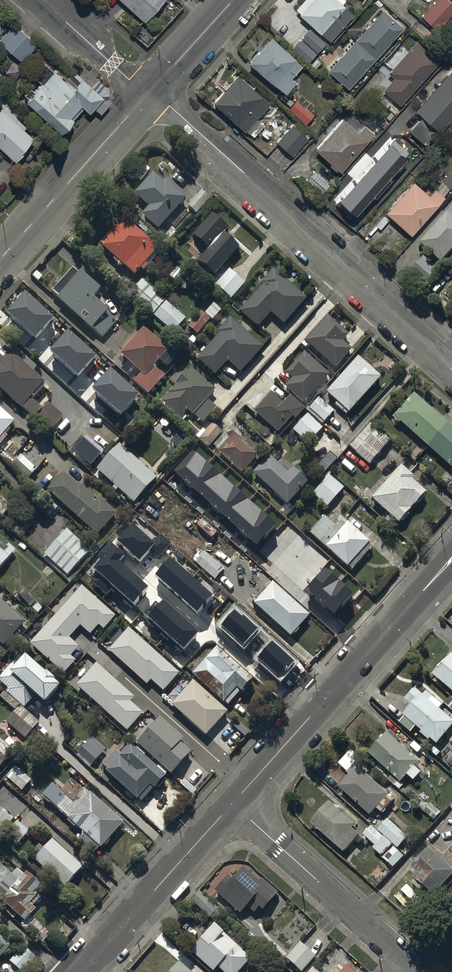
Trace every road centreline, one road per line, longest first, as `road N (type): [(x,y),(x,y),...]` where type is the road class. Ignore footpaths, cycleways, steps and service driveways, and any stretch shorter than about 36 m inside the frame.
road 1 (residential): [(149,93),(451,369)]
road 2 (residential): [(233,803),(451,558)]
road 3 (residential): [(417,971),(233,803)]
road 4 (residential): [(81,971),(233,803)]
road 5 (tertiary): [(149,93),(0,260)]
road 6 (residential): [(41,0),(149,93)]
road 7 (tertiary): [(233,0),(149,93)]

